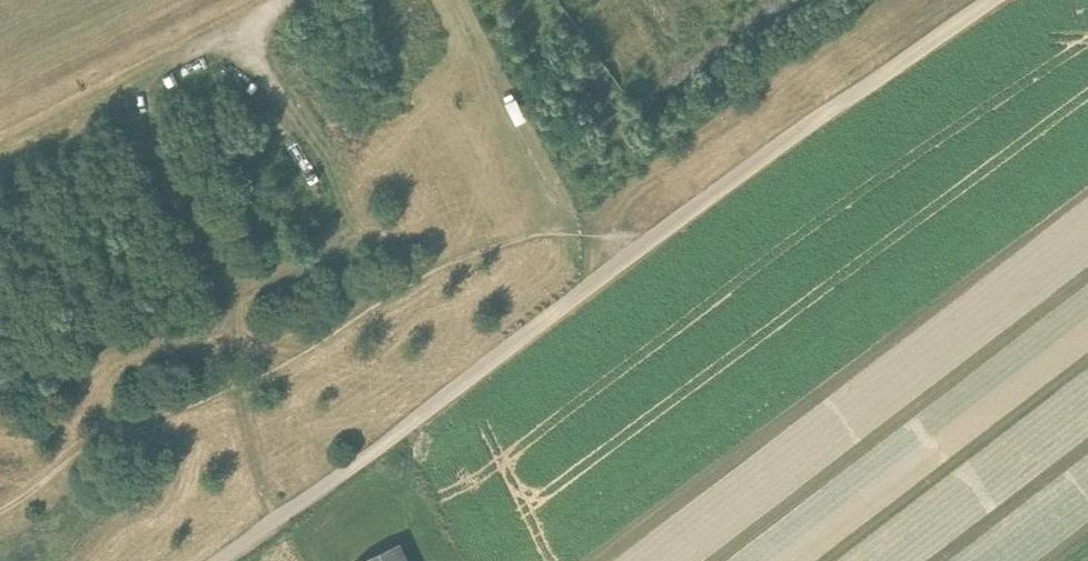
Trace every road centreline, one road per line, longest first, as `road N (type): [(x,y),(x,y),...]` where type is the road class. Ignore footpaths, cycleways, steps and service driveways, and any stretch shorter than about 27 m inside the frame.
road 1 (residential): [(985,0),(219,560)]
road 2 (track): [(0,511),(91,443),(237,386),(471,256),(551,233),(580,233),(635,251)]
road 3 (track): [(284,6),(175,62),(155,81),(148,109),(148,134),(233,315),(237,386),(271,523)]

